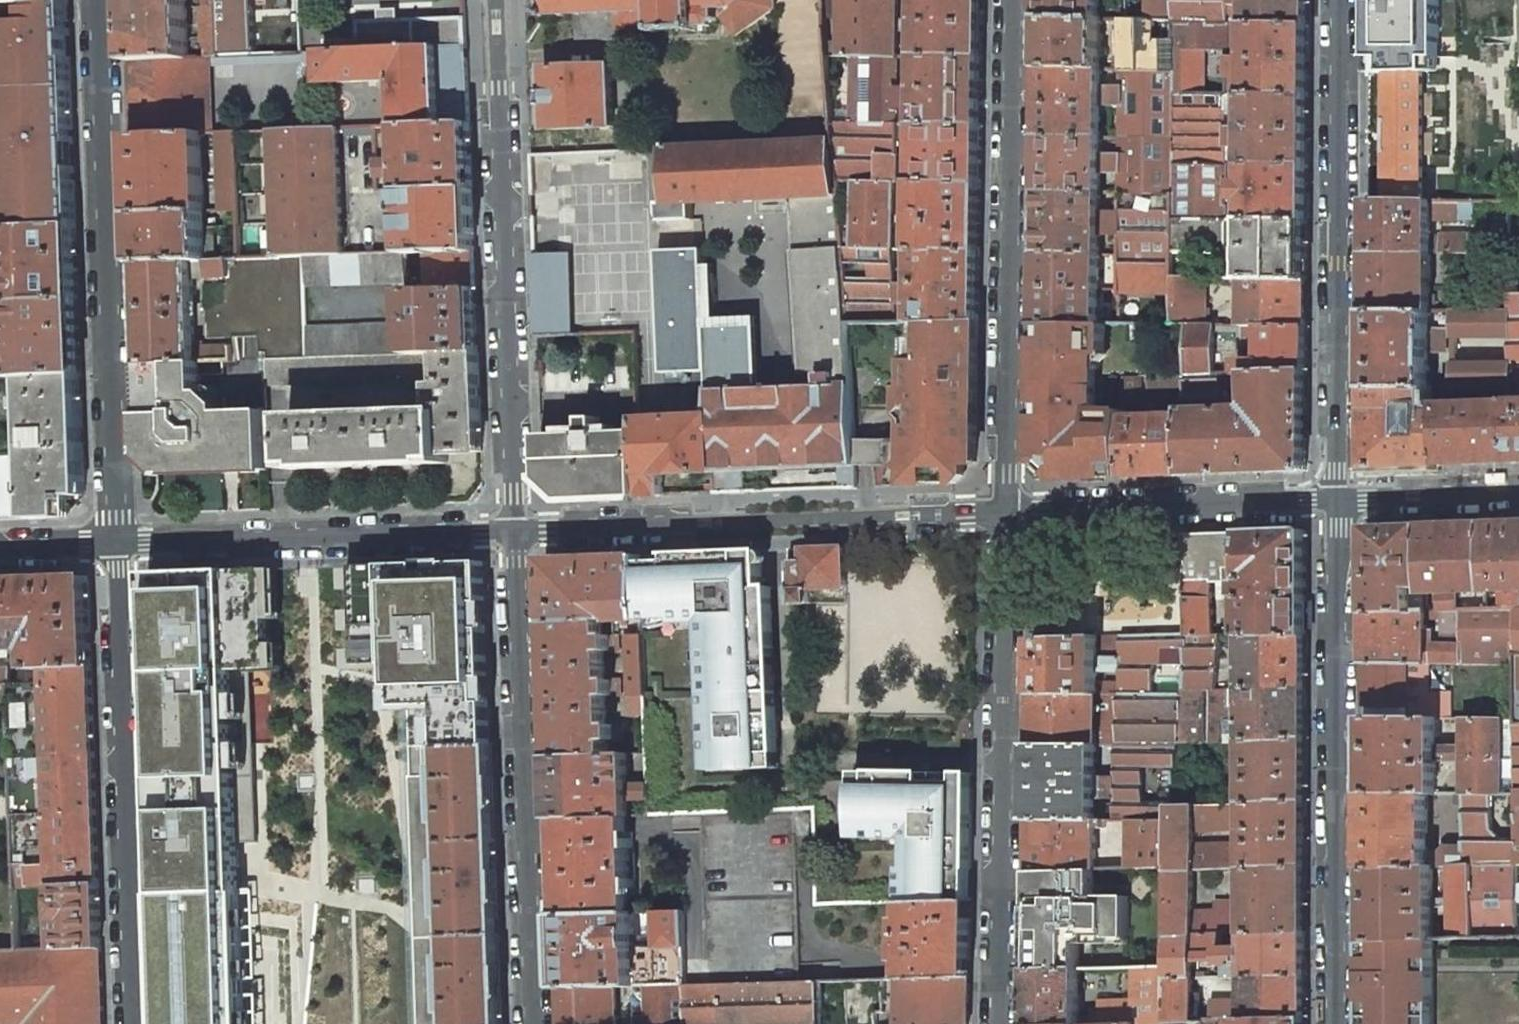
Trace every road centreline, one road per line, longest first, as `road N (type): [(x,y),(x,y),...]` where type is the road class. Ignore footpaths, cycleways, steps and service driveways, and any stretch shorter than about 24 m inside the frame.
road 1 (residential): [(117,545),(100,0)]
road 2 (residential): [(496,0),(514,532)]
road 3 (residential): [(1337,498),(1338,1023)]
road 4 (residential): [(1007,513),(1014,0)]
road 5 (residential): [(1001,1023),(1007,513)]
road 6 (residential): [(1339,0),(1337,498)]
road 7 (residential): [(1007,513),(514,532)]
road 8 (residential): [(514,532),(536,1023)]
road 9 (residential): [(133,1023),(117,545)]
road 10 (residential): [(514,532),(117,545)]
road 11 (residential): [(1337,498),(1007,513)]
road 12 (residential): [(1518,491),(1337,498)]

